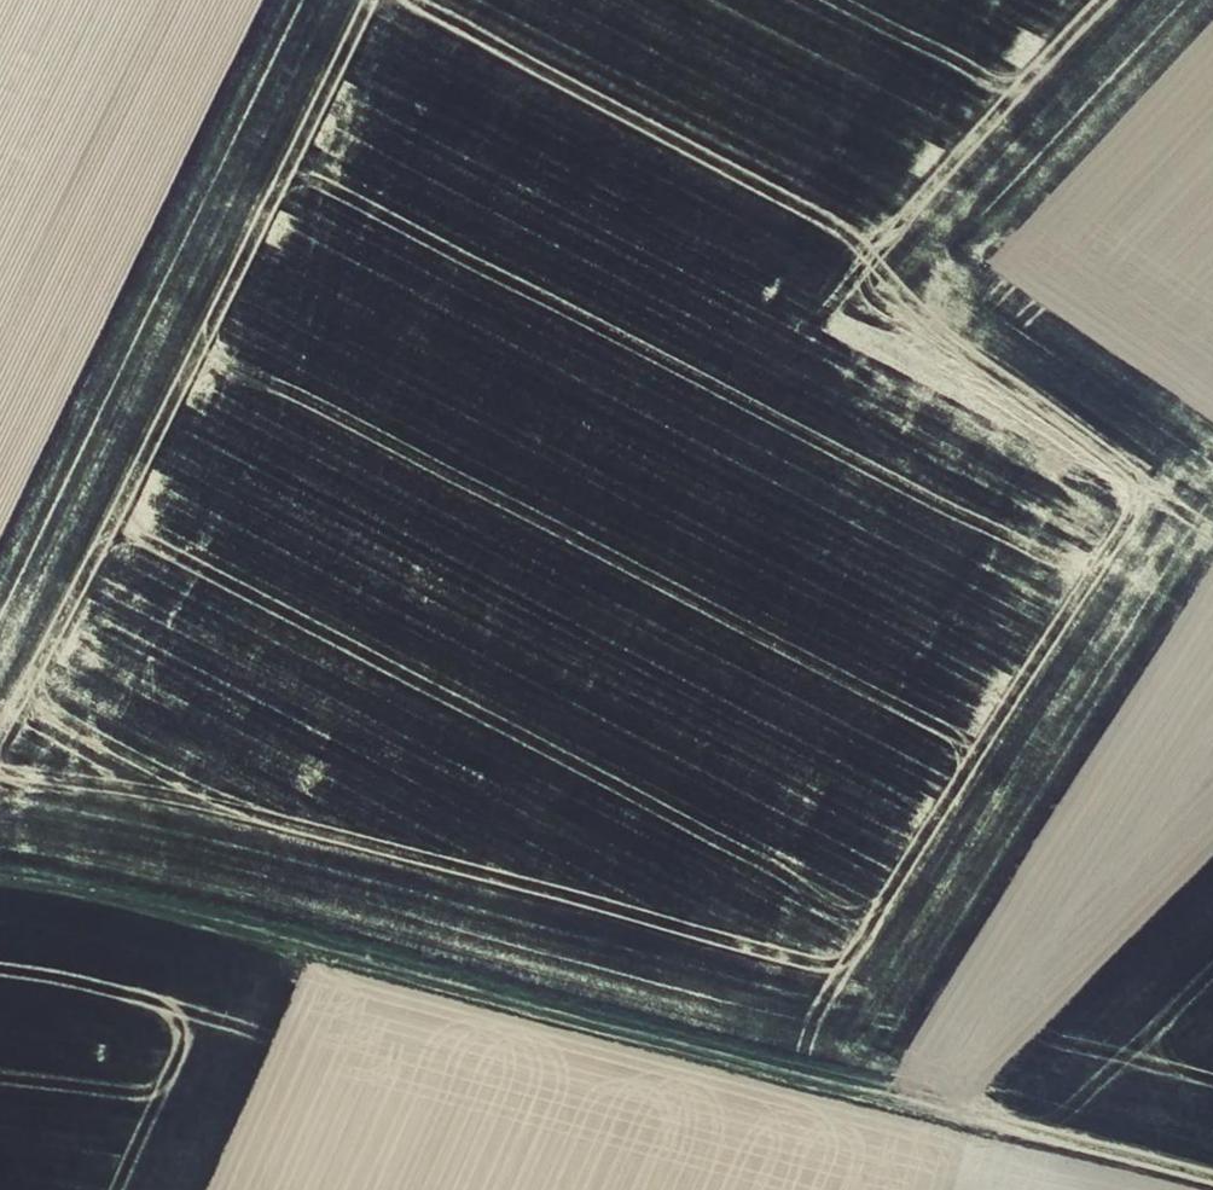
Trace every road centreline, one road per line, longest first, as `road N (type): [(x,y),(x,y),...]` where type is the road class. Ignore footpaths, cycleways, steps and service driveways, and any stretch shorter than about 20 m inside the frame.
road 1 (track): [(1212,1182),(199,917),(0,880)]

